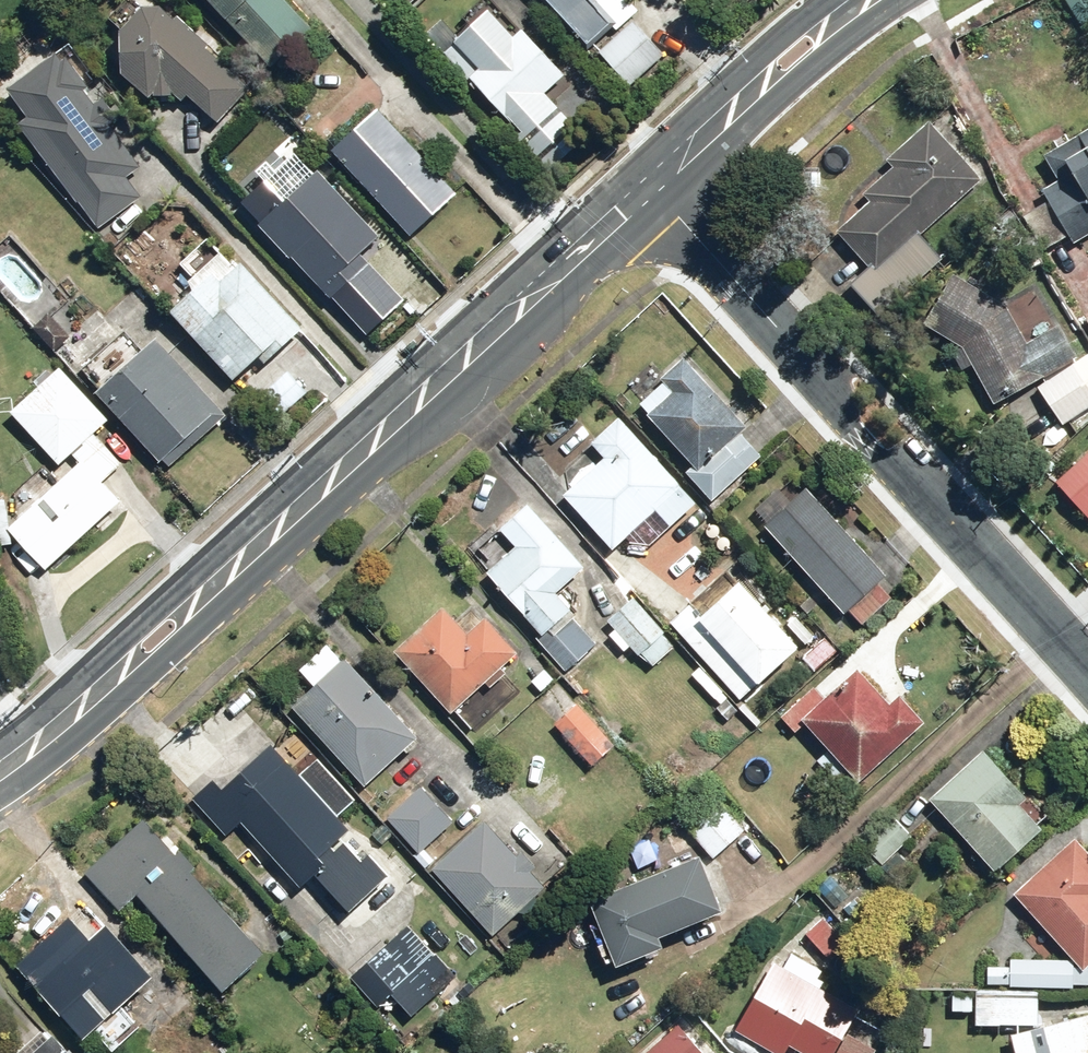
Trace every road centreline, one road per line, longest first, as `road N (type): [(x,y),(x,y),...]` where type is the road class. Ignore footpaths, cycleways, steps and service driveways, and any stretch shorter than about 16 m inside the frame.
road 1 (tertiary): [(653,184),(0,772)]
road 2 (residential): [(1087,668),(653,184)]
road 3 (tertiary): [(865,0),(653,184)]

